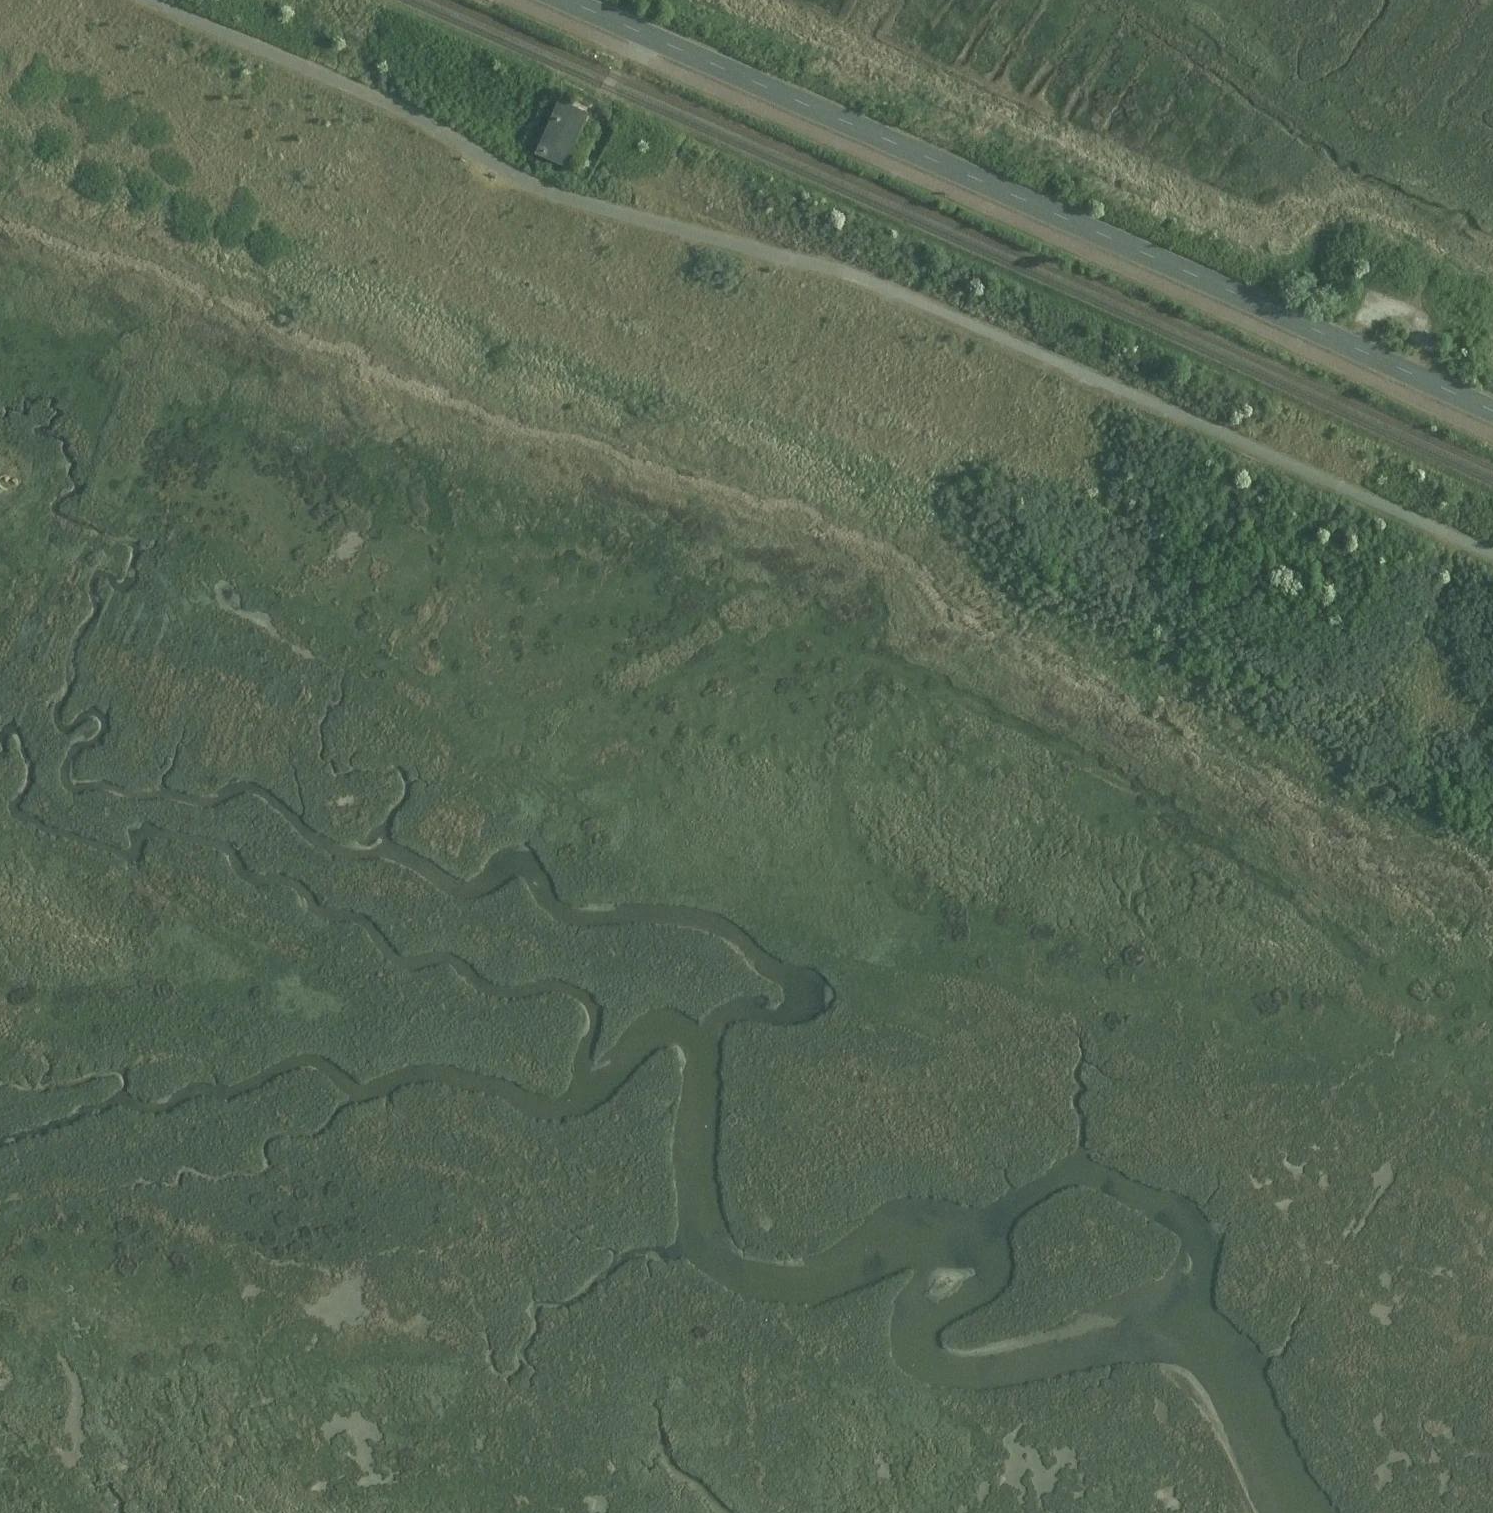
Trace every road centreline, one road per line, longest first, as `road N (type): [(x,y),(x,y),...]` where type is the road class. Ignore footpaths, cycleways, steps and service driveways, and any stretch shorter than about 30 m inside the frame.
road 1 (tertiary): [(1492,410),(571,0)]

